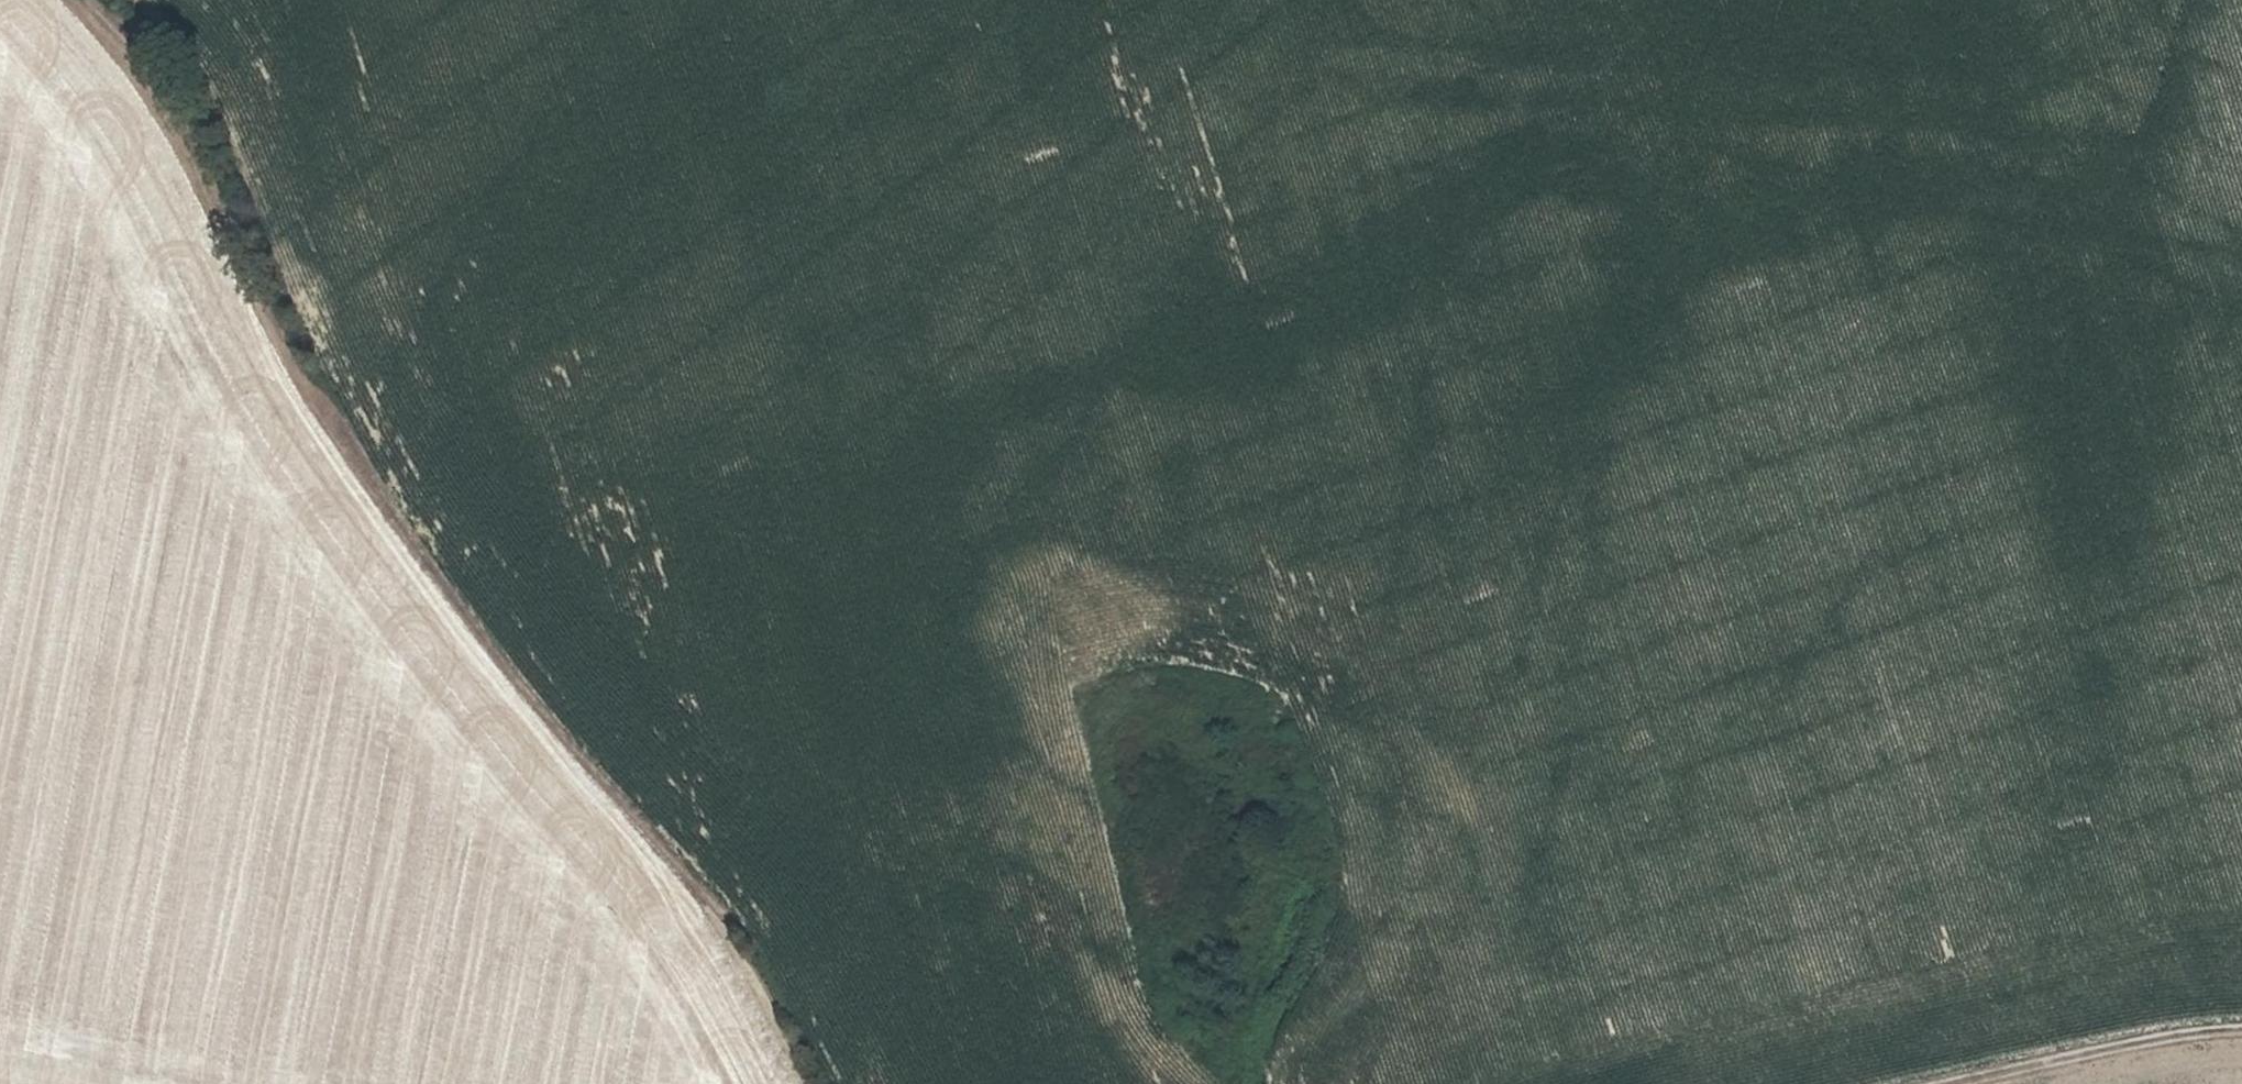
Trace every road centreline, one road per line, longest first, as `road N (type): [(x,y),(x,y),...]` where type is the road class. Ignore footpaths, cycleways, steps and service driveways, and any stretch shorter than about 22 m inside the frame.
road 1 (track): [(74,0),(138,61),(305,351)]
road 2 (track): [(2241,1034),(1966,1083)]

